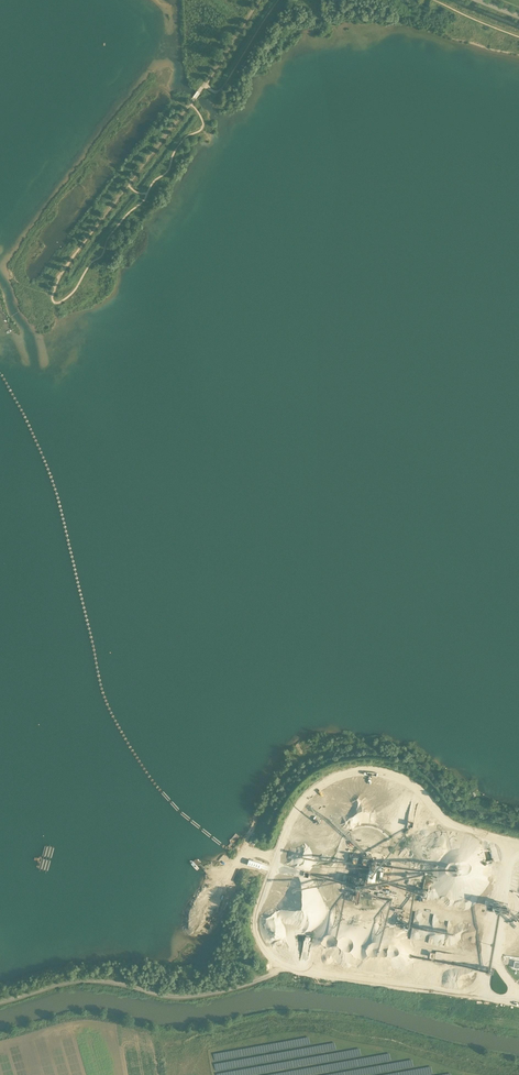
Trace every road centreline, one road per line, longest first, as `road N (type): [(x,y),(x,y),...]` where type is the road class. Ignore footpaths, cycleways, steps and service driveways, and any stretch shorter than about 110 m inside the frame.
road 1 (unclassified): [(53,299),(61,273),(260,0)]
road 2 (track): [(282,966),(249,984),(192,996),(85,981),(0,1003)]
road 3 (track): [(257,922),(275,855),(298,807),(323,783),(383,774),(416,789)]

